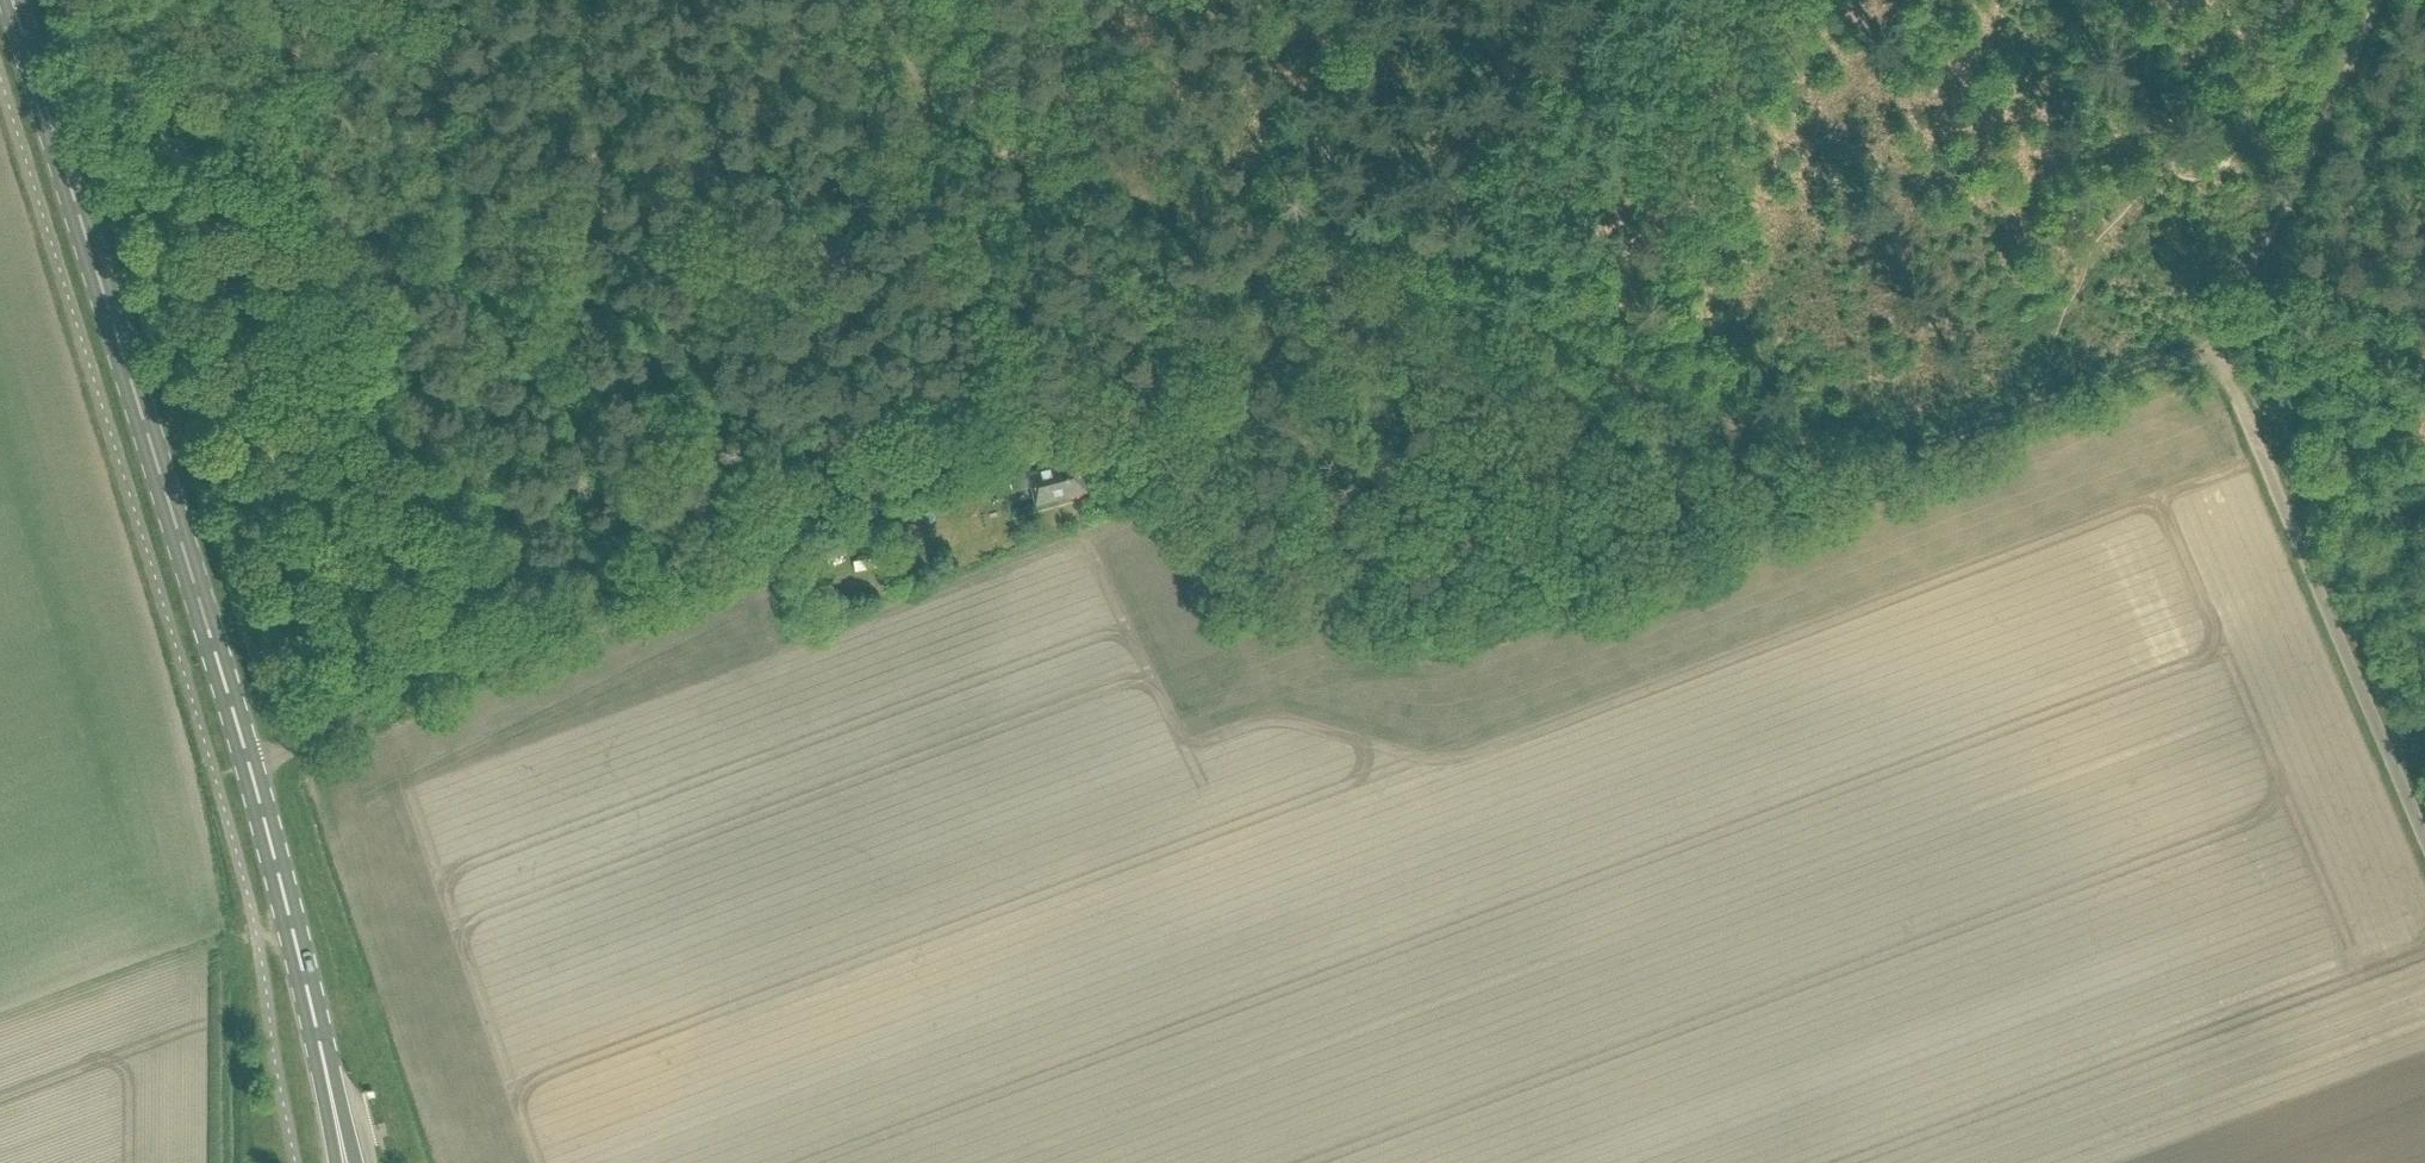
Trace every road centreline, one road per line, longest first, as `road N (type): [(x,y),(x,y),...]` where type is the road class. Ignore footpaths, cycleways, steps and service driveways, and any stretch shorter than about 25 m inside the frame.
road 1 (track): [(249,765),(772,523),(1074,419),(1116,418),(1139,430),(1230,530),(1317,604),(1377,642),(1440,645),(1506,620),(1576,576)]
road 2 (primary): [(339,1132),(249,765),(15,0)]
road 3 (track): [(897,0),(940,104),(964,125),(1809,461),(1830,479)]
road 4 (track): [(1576,576),(2020,411)]
road 5 (unclassified): [(2240,403),(2424,837)]
road 6 (track): [(2217,357),(2367,0)]
road 7 (track): [(2020,411),(2179,354),(2217,357)]

